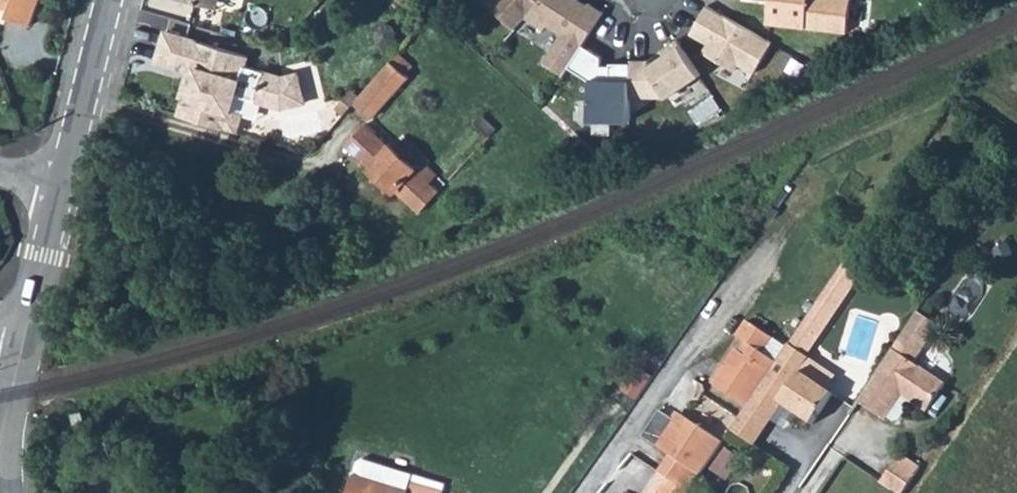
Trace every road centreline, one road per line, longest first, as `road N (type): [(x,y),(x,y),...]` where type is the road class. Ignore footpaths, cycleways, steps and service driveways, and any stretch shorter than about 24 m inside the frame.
road 1 (residential): [(56,193),(107,0)]
road 2 (residential): [(24,333),(56,193)]

